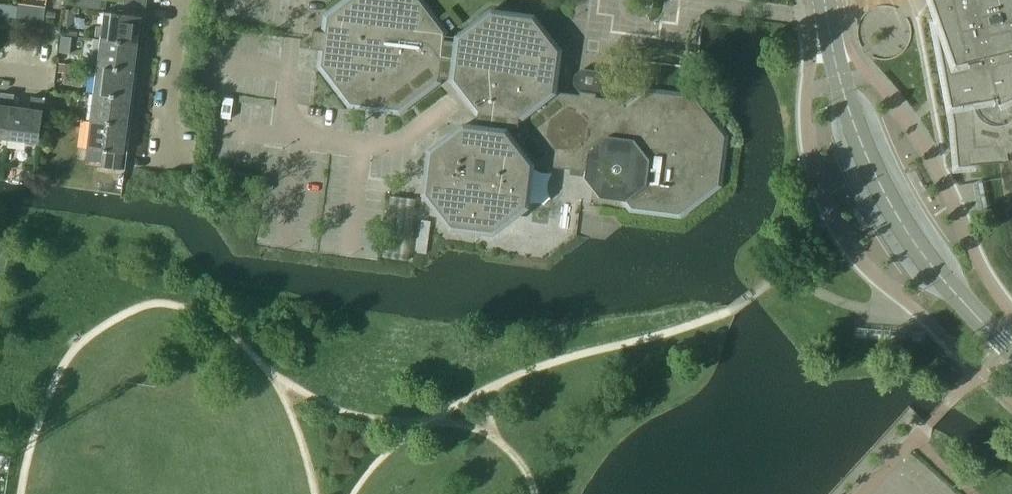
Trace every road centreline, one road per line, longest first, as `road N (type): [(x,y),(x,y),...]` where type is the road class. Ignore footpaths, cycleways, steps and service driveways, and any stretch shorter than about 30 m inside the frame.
road 1 (tertiary): [(1011,348),(958,299),(886,195),(841,82),(827,0)]
road 2 (residential): [(161,165),(179,0)]

